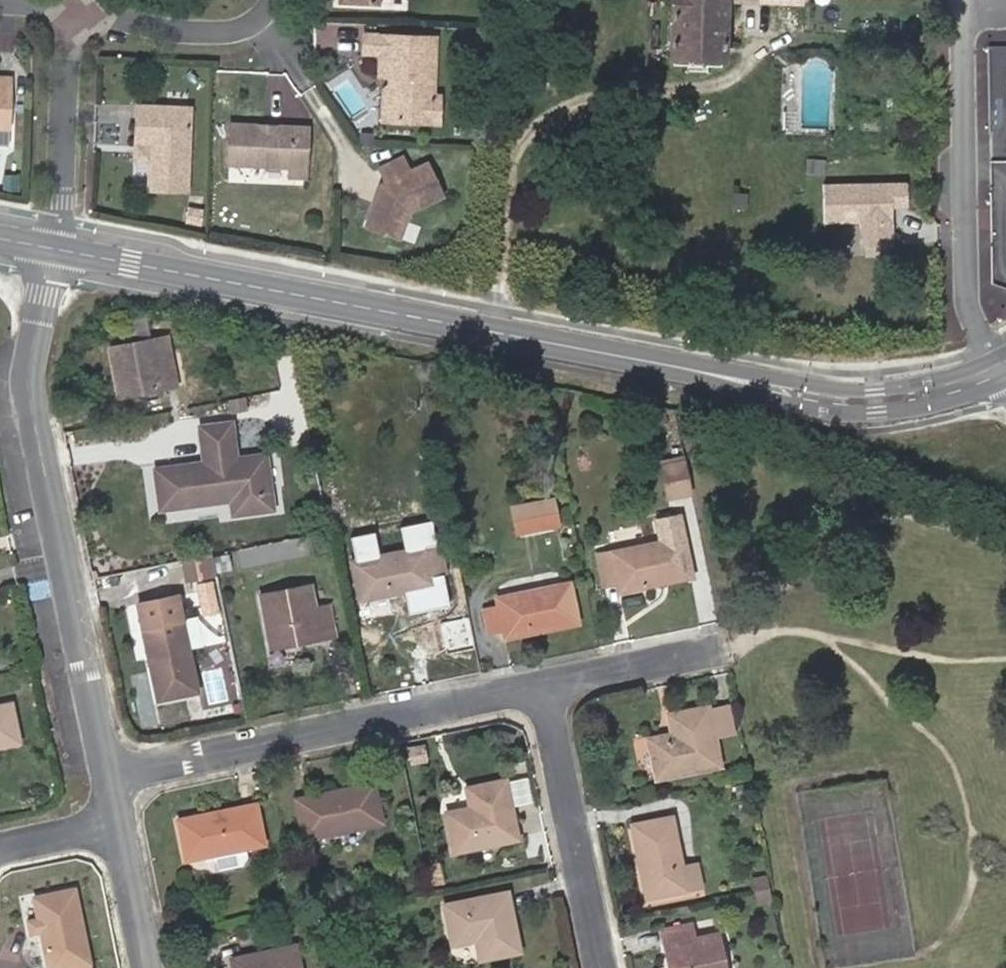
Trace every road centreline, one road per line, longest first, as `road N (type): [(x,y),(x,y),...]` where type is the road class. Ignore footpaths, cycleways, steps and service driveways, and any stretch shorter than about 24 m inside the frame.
road 1 (tertiary): [(58,244),(833,398),(945,390),(1005,372)]
road 2 (residential): [(108,776),(30,397),(43,283),(58,244)]
road 3 (residential): [(108,776),(544,689)]
road 4 (residential): [(986,0),(968,32),(964,147),(975,315),(987,351),(1005,366)]
road 5 (residential): [(544,689),(601,967)]
road 6 (residential): [(58,244),(89,11)]
road 7 (residential): [(544,689),(713,648)]
road 8 (residential): [(89,11),(234,15),(256,0)]
road 9 (residential): [(148,967),(120,831)]
road 10 (residential): [(120,831),(0,849)]

